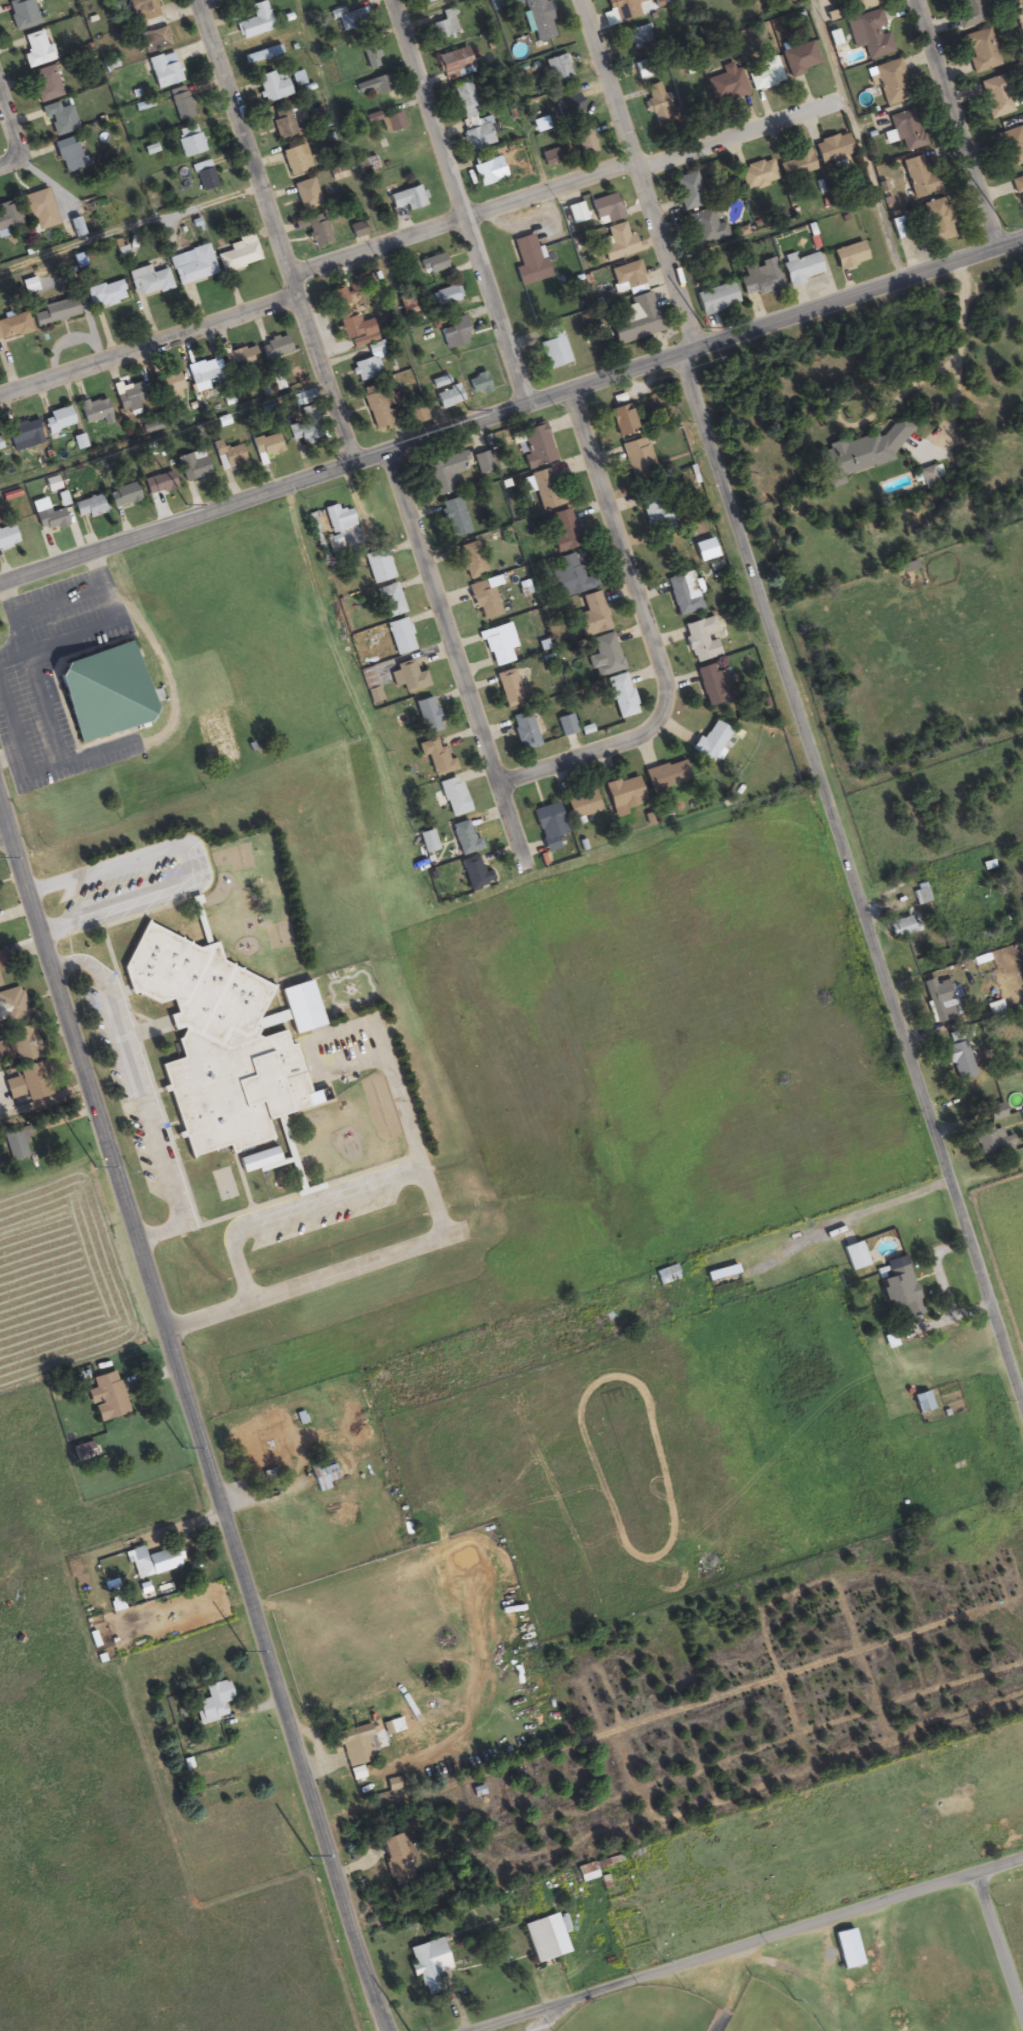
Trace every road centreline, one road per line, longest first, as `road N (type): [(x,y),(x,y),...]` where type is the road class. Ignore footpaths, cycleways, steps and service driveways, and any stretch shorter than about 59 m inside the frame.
road 1 (residential): [(1022,1397),(573,0)]
road 2 (tertiary): [(387,2030),(0,800)]
road 3 (tertiary): [(0,584),(1022,238)]
road 4 (residential): [(289,274),(840,96)]
road 5 (residential): [(478,2030),(1022,1860)]
road 6 (residential): [(505,773),(631,731),(667,704),(668,668),(569,393)]
road 7 (residential): [(528,407),(390,0)]
road 8 (residential): [(395,452),(528,840)]
road 9 (residential): [(0,398),(296,293)]
road 10 (residential): [(289,274),(198,0)]
road 11 (residential): [(993,247),(915,0)]
road 12 (residential): [(361,464),(296,293)]
road 13 (residential): [(1022,2022),(974,1875)]

